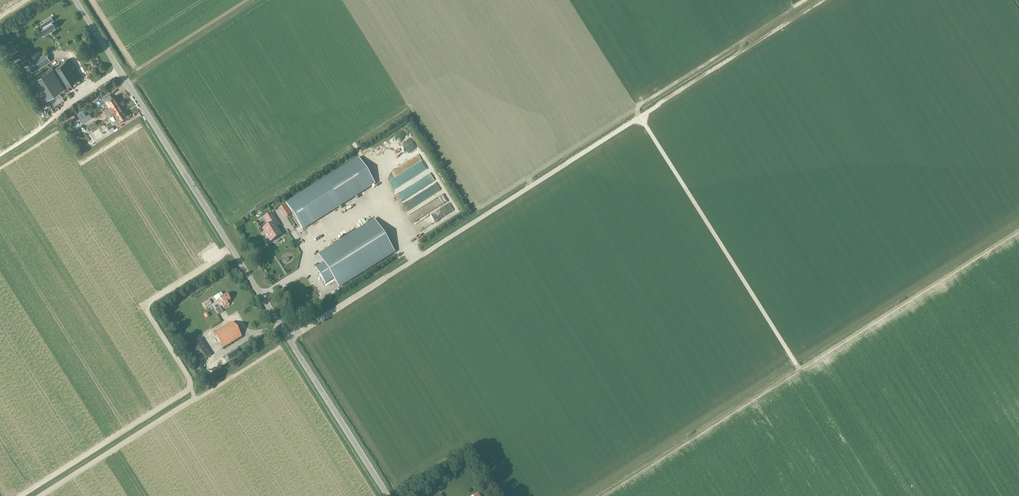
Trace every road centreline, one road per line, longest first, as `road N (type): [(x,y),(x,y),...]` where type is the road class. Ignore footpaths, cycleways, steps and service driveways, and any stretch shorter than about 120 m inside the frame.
road 1 (unclassified): [(388,495),(75,0)]

